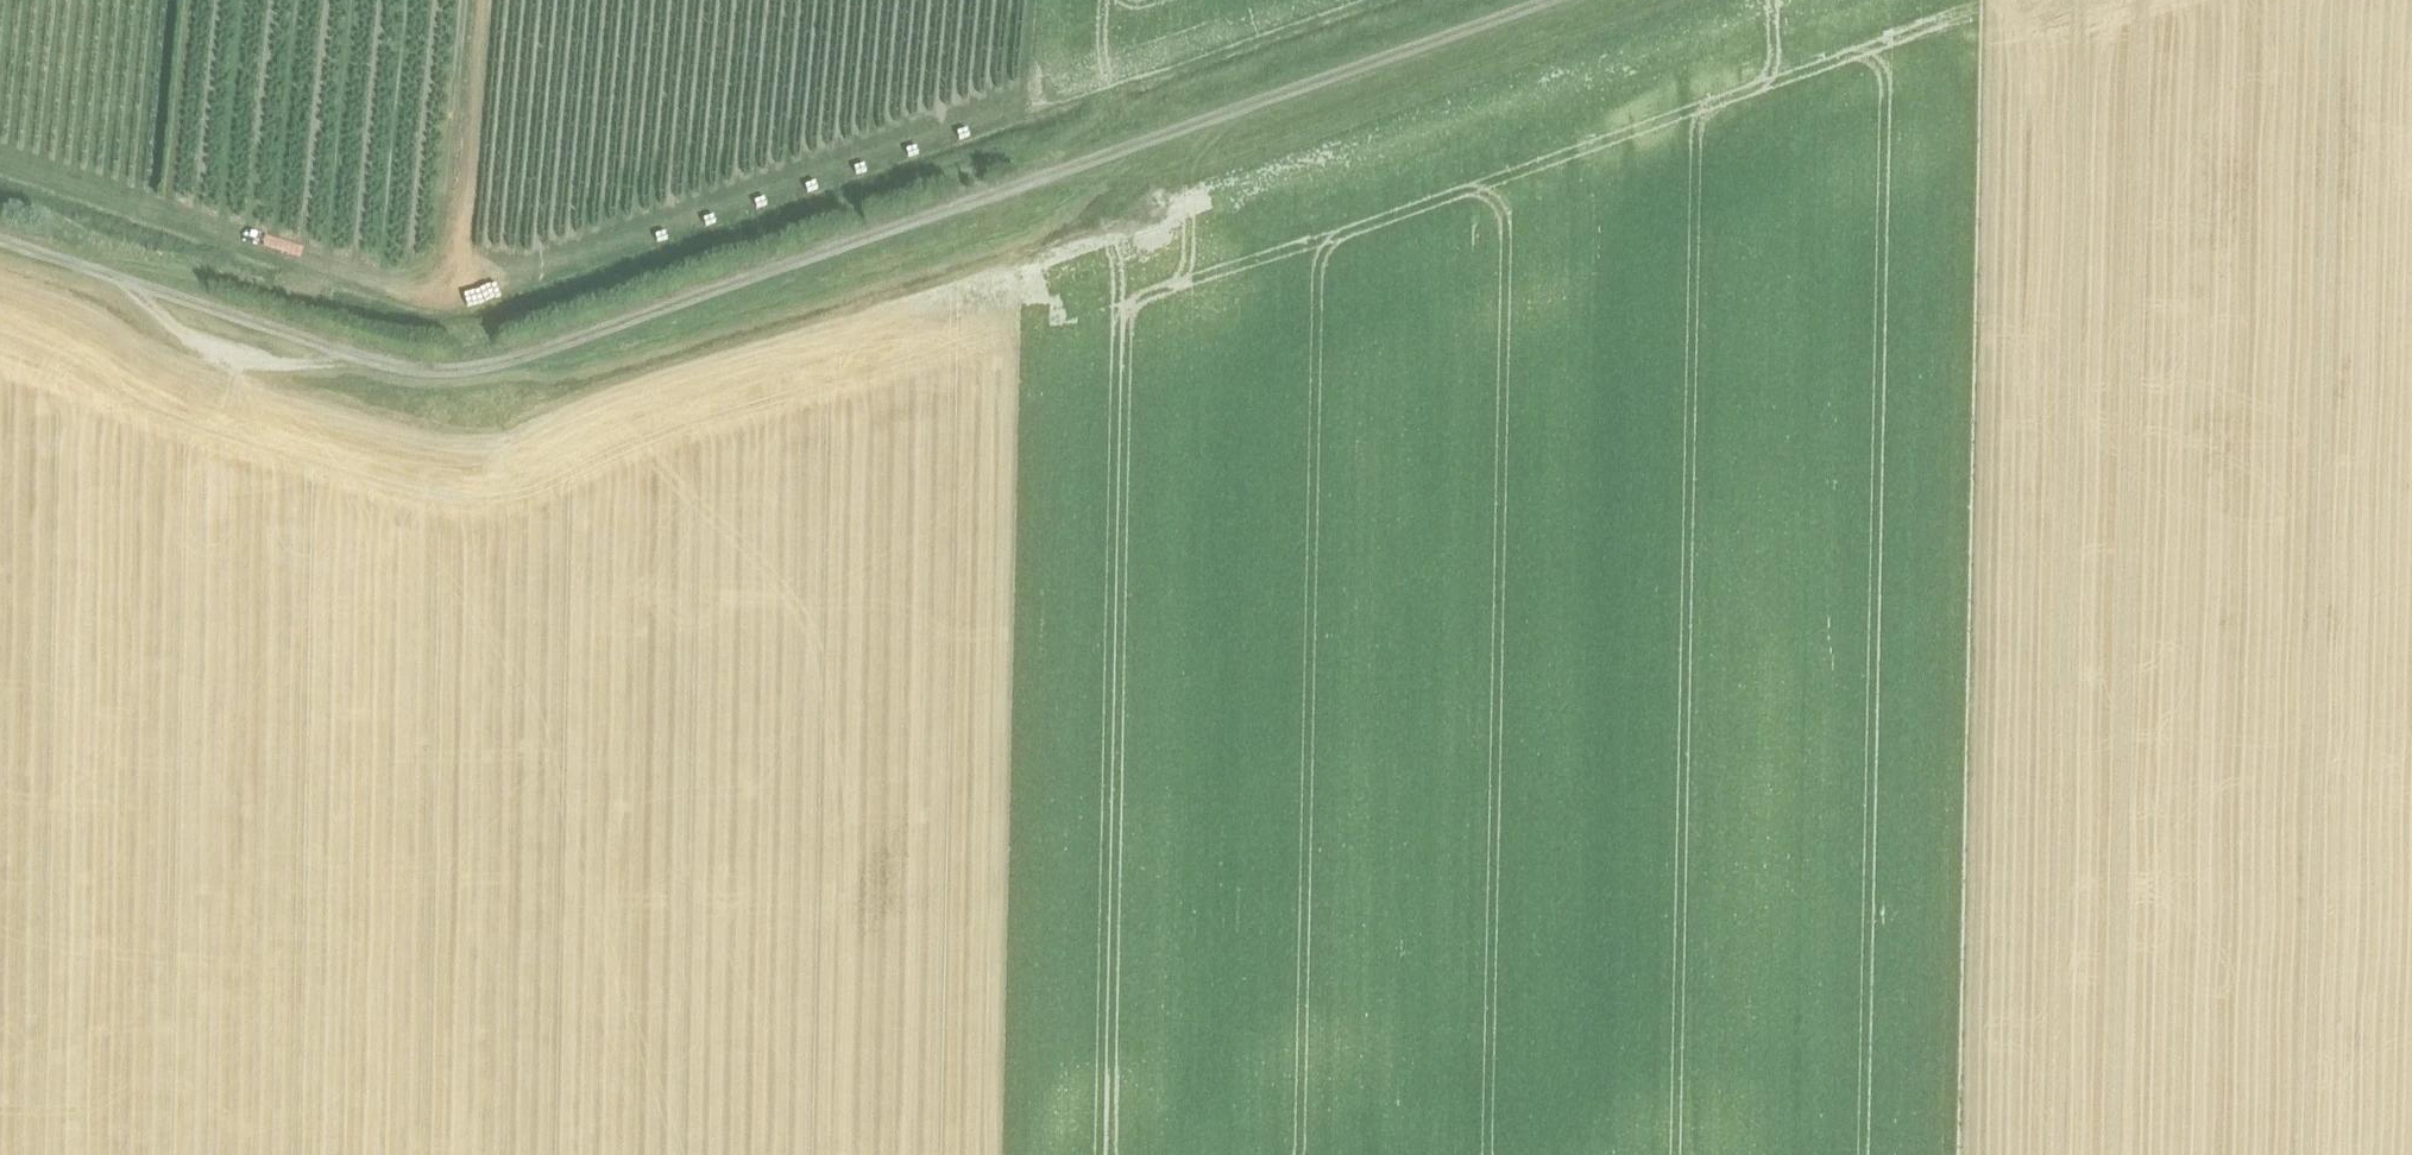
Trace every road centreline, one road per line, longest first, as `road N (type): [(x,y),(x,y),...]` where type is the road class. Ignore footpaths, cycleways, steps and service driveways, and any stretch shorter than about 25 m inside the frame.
road 1 (track): [(0,239),(352,355),(425,372),(511,361),(1546,0)]

